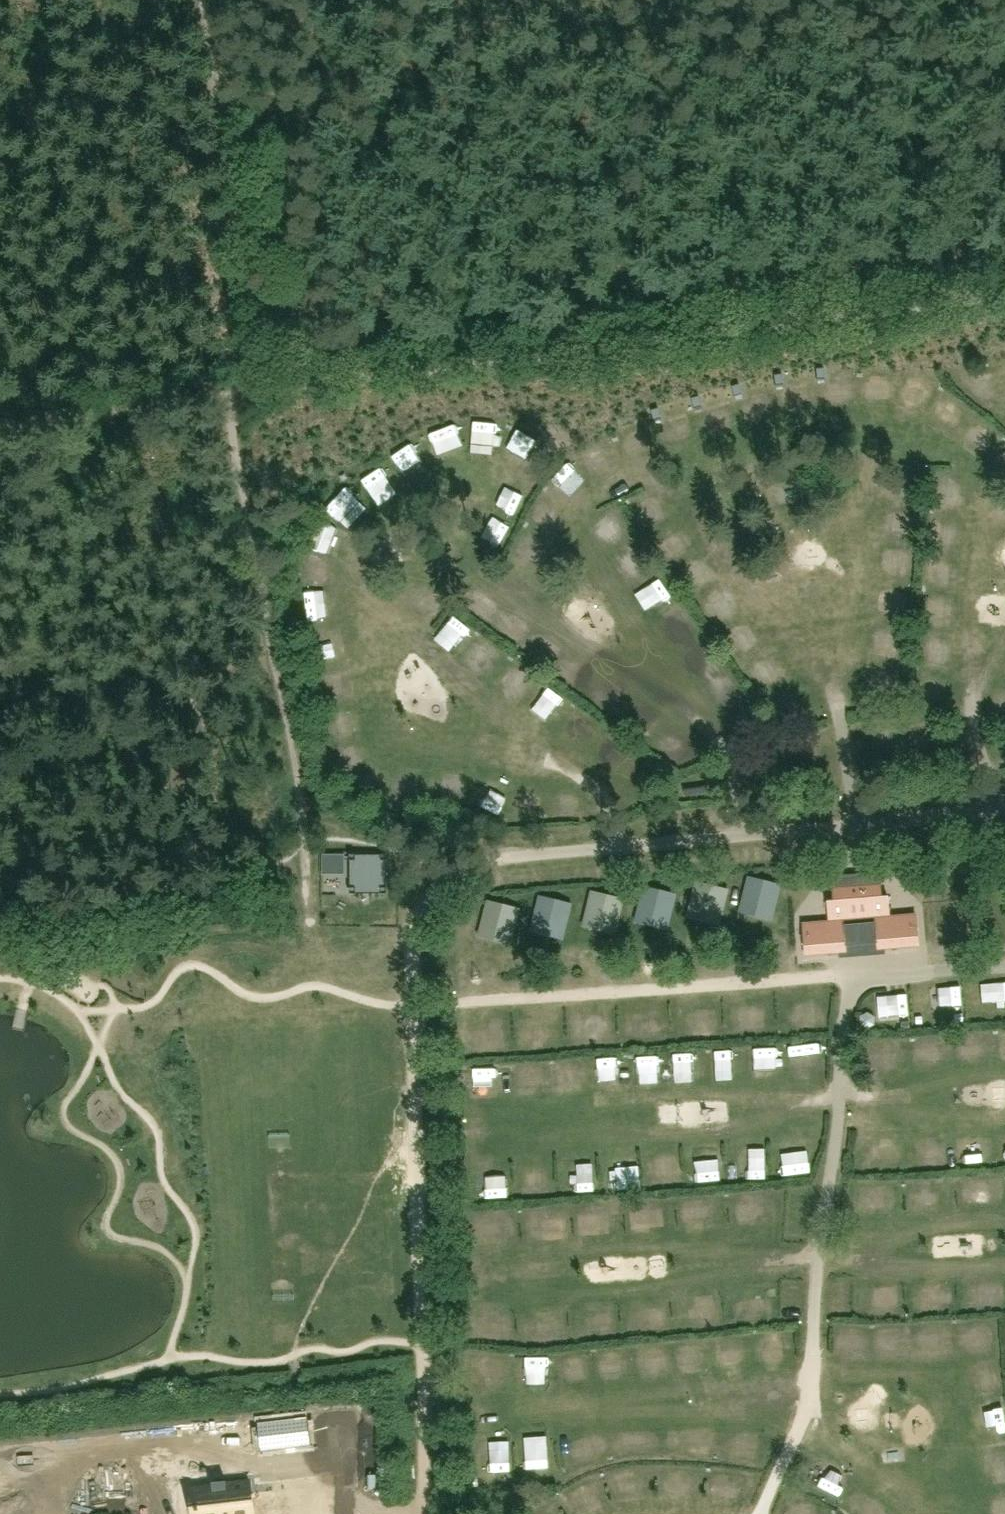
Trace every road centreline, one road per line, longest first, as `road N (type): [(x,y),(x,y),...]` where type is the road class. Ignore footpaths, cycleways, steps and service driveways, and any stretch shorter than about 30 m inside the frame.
road 1 (track): [(266,387),(1004,290)]
road 2 (track): [(424,897),(415,917),(415,1158),(426,1513)]
road 3 (track): [(235,394),(266,387),(199,0)]
road 4 (track): [(415,1004),(830,975)]
road 5 (track): [(268,653),(250,570),(235,394)]
road 6 (track): [(235,394),(0,423)]
road 7 (track): [(305,864),(268,653)]
road 8 (track): [(305,864),(313,946),(335,958),(415,970)]

